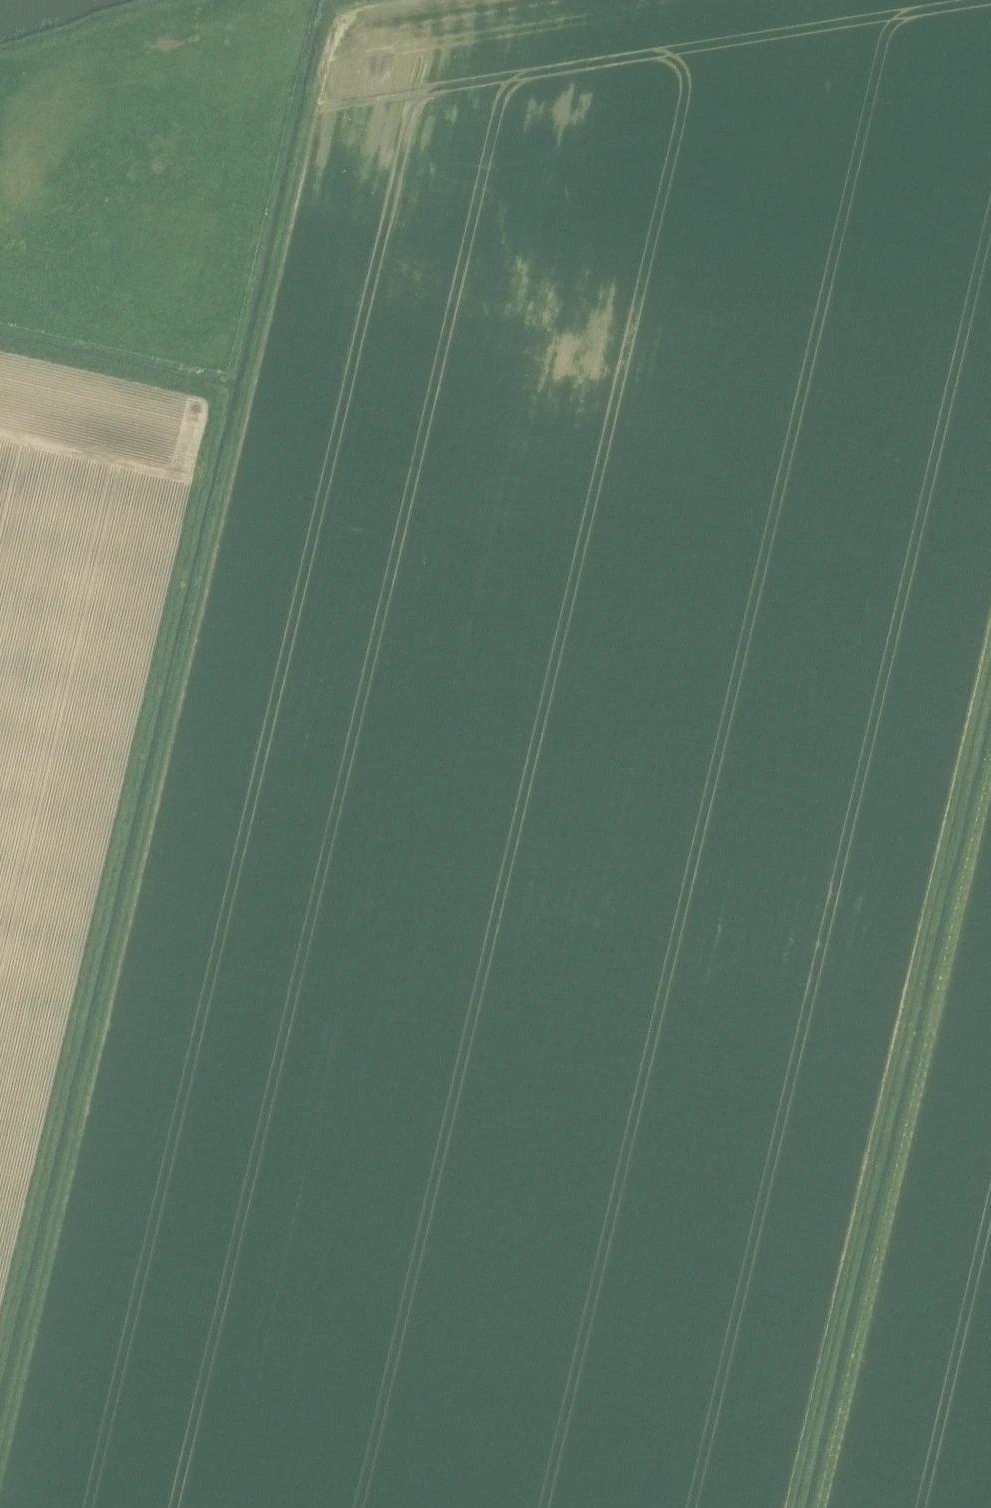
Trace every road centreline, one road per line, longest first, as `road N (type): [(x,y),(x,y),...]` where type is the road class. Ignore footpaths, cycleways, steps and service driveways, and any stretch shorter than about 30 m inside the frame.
road 1 (track): [(336,6),(0,1455)]
road 2 (track): [(0,346),(220,396),(0,1338)]
road 3 (track): [(990,659),(794,1507)]
road 4 (track): [(821,1507),(990,777)]
road 5 (track): [(376,0),(266,17),(193,50),(0,224)]

